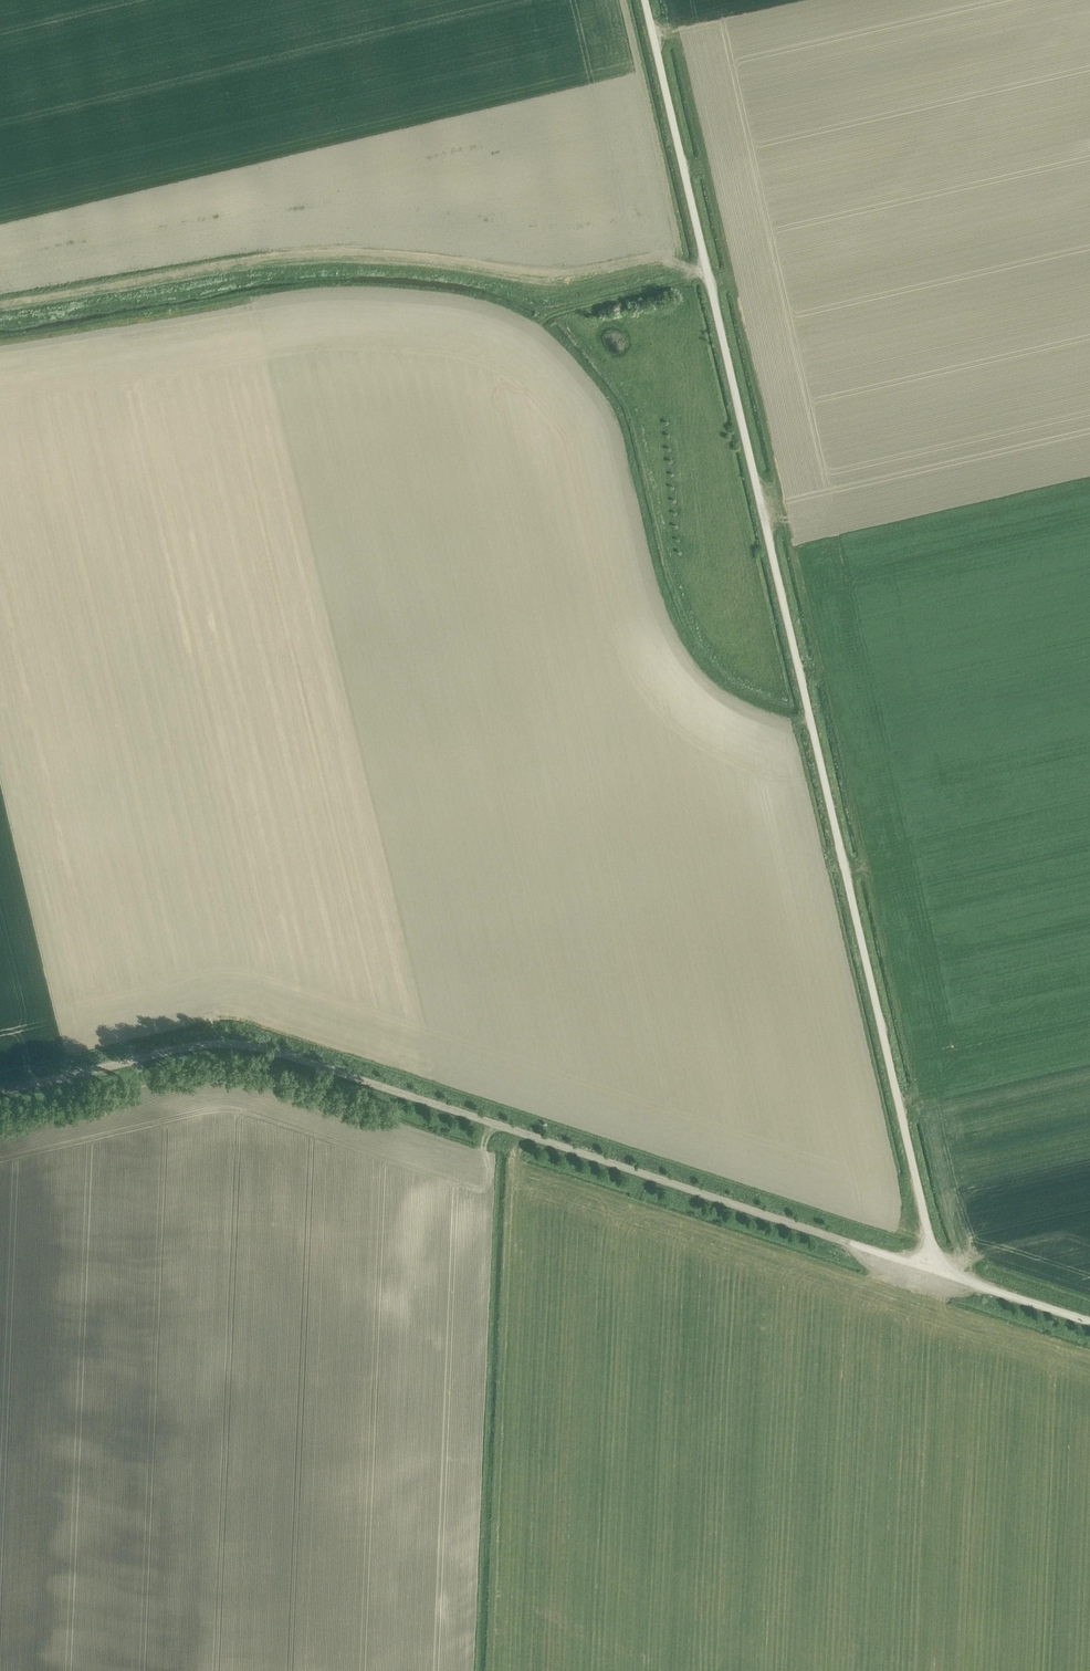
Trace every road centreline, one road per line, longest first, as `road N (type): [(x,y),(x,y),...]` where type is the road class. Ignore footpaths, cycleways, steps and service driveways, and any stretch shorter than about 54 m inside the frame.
road 1 (unclassified): [(1089,1321),(929,1269),(644,0)]
road 2 (track): [(929,1269),(259,1048),(186,1047),(0,1090)]

